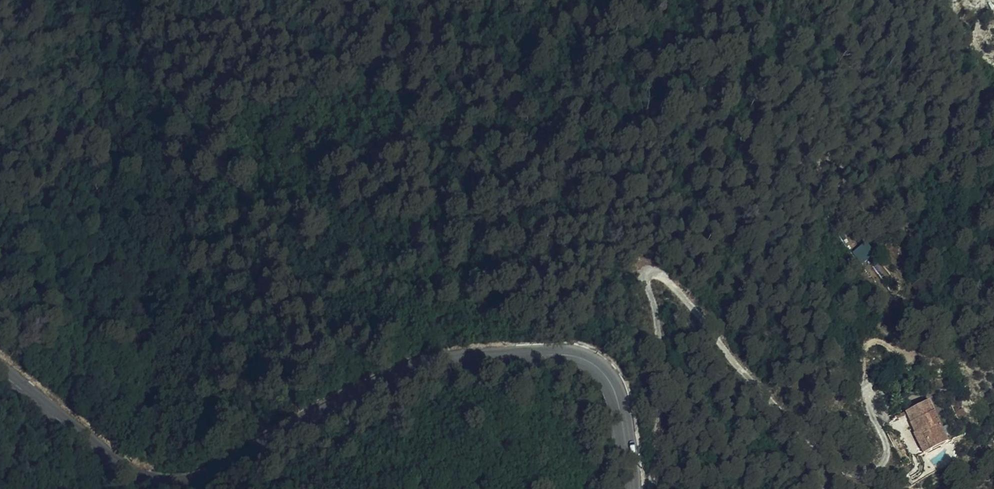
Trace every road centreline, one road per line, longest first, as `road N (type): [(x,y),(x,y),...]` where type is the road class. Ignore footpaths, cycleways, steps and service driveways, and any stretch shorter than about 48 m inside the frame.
road 1 (secondary): [(0,370),(132,477),(196,487),(426,371),(595,364),(619,398),(631,488)]

